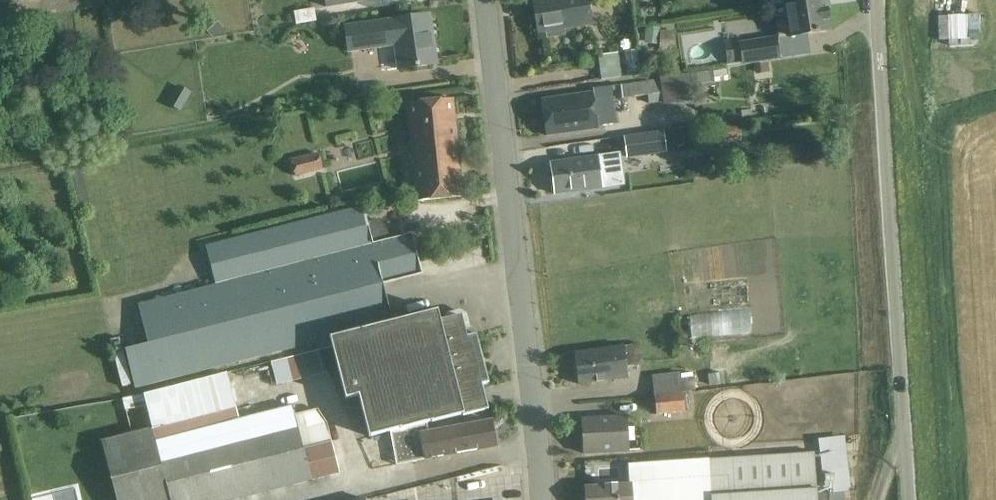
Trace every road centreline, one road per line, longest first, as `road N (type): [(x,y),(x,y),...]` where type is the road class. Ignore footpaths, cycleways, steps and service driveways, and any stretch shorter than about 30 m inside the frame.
road 1 (unclassified): [(543,499),(484,0)]
road 2 (unclassified): [(914,499),(887,0)]

